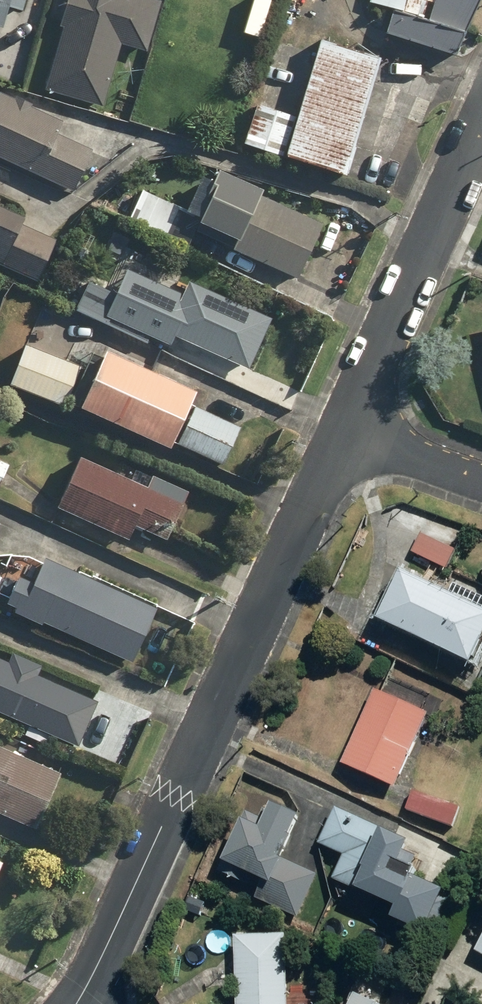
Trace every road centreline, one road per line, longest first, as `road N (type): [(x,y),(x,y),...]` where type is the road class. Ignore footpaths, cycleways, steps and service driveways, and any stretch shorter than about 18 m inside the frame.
road 1 (residential): [(67,1003),(341,432)]
road 2 (residential): [(341,432),(481,116)]
road 3 (residential): [(481,482),(341,432)]

